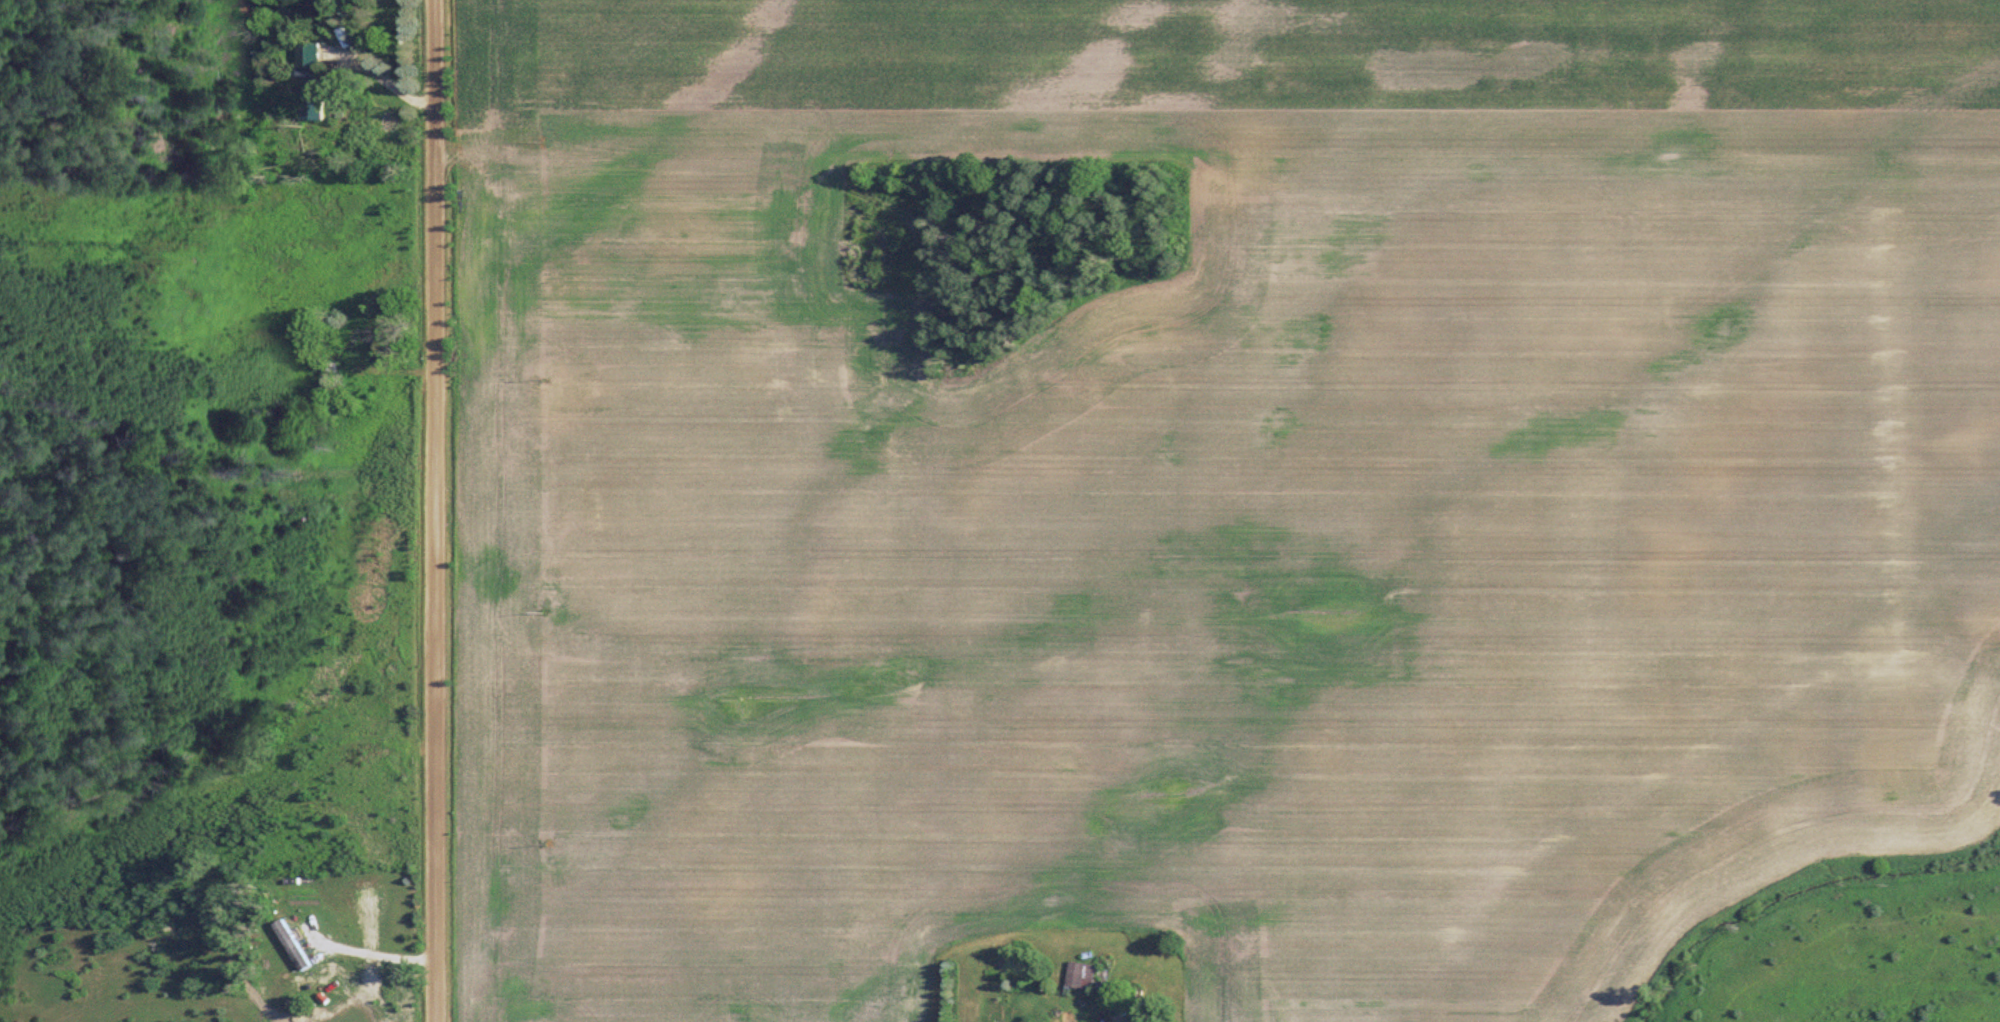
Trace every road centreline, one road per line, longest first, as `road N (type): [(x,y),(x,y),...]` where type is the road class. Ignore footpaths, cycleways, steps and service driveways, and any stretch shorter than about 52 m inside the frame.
road 1 (residential): [(435,1021),(436,0)]

